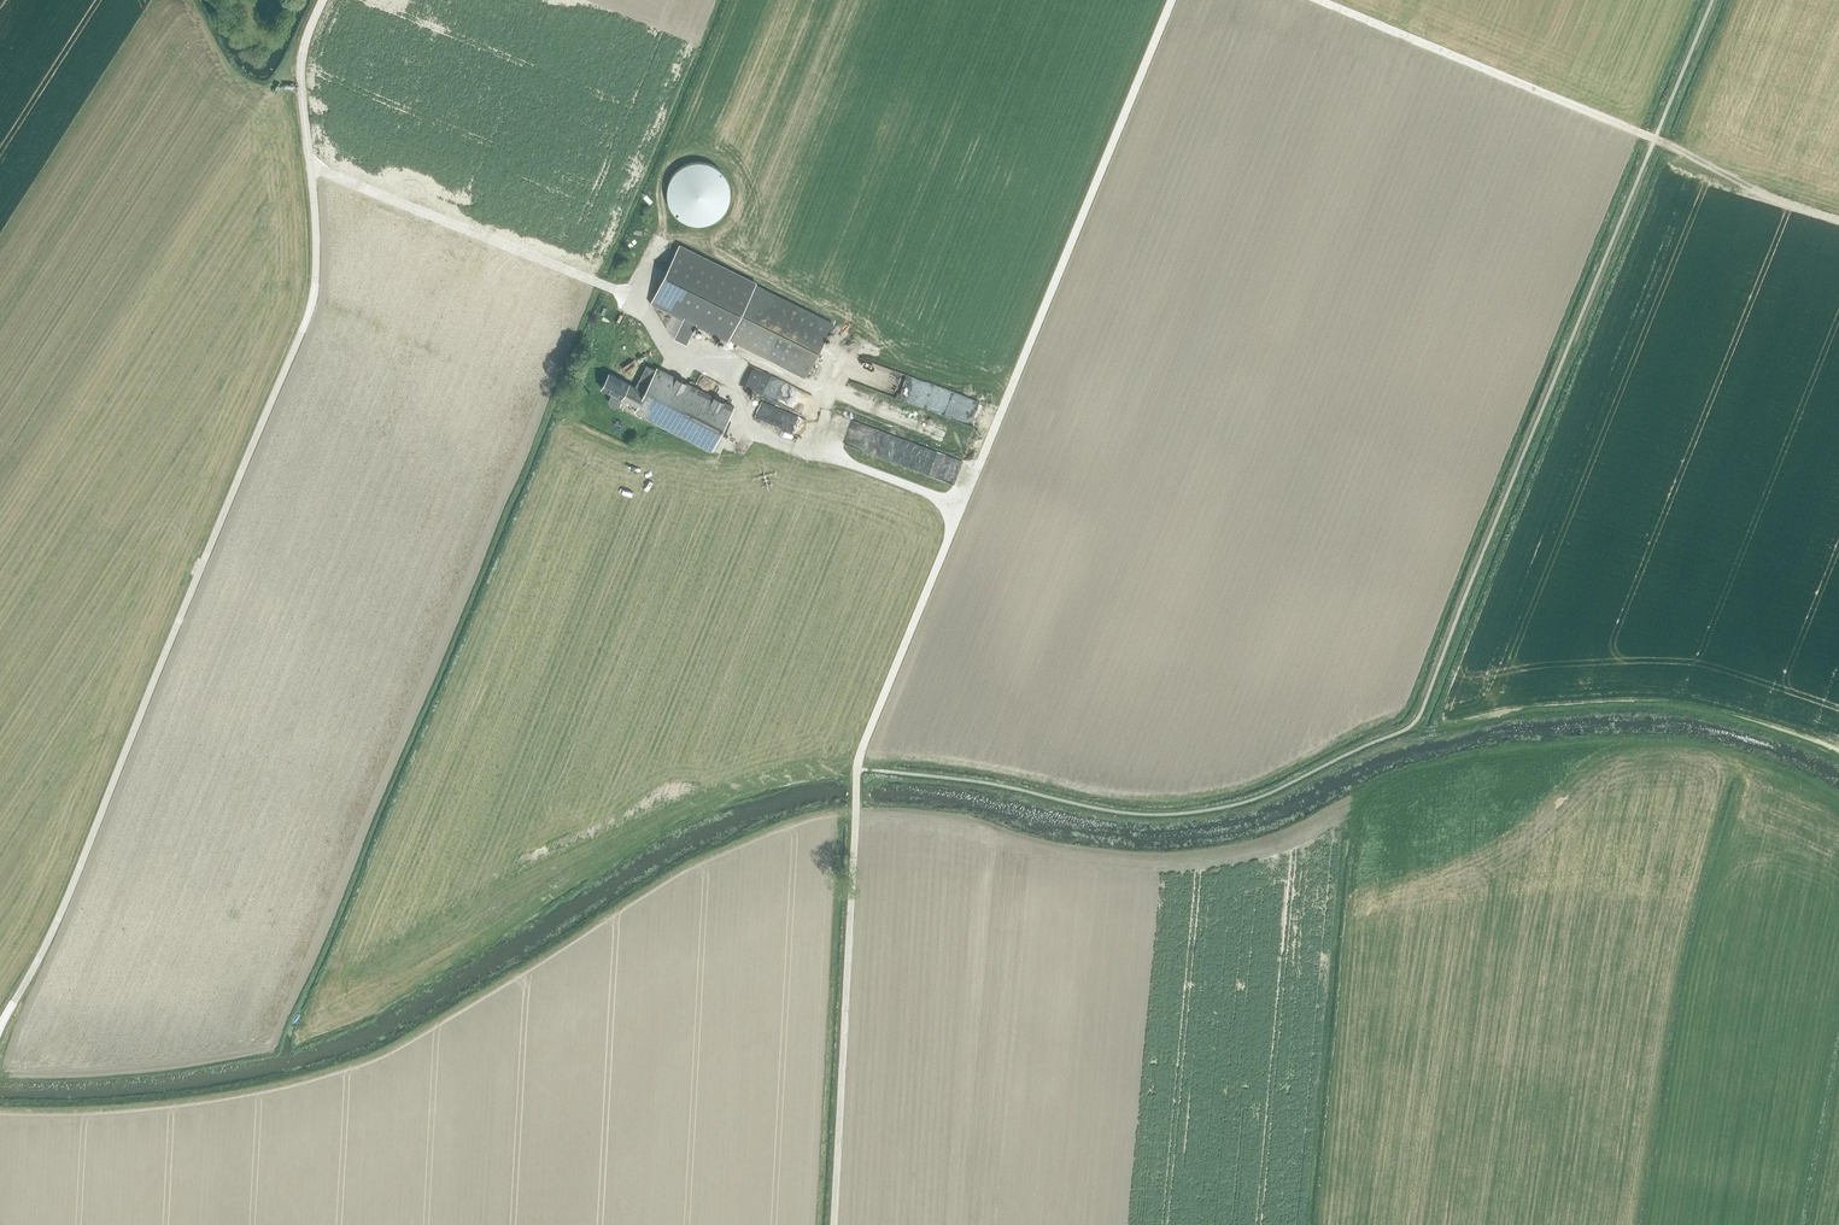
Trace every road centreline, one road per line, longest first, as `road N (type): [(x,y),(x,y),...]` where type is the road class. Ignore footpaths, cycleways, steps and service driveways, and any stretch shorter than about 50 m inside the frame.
road 1 (track): [(1173,0),(959,504)]
road 2 (unclassified): [(832,1224),(856,770)]
road 3 (track): [(1654,139),(1316,0)]

